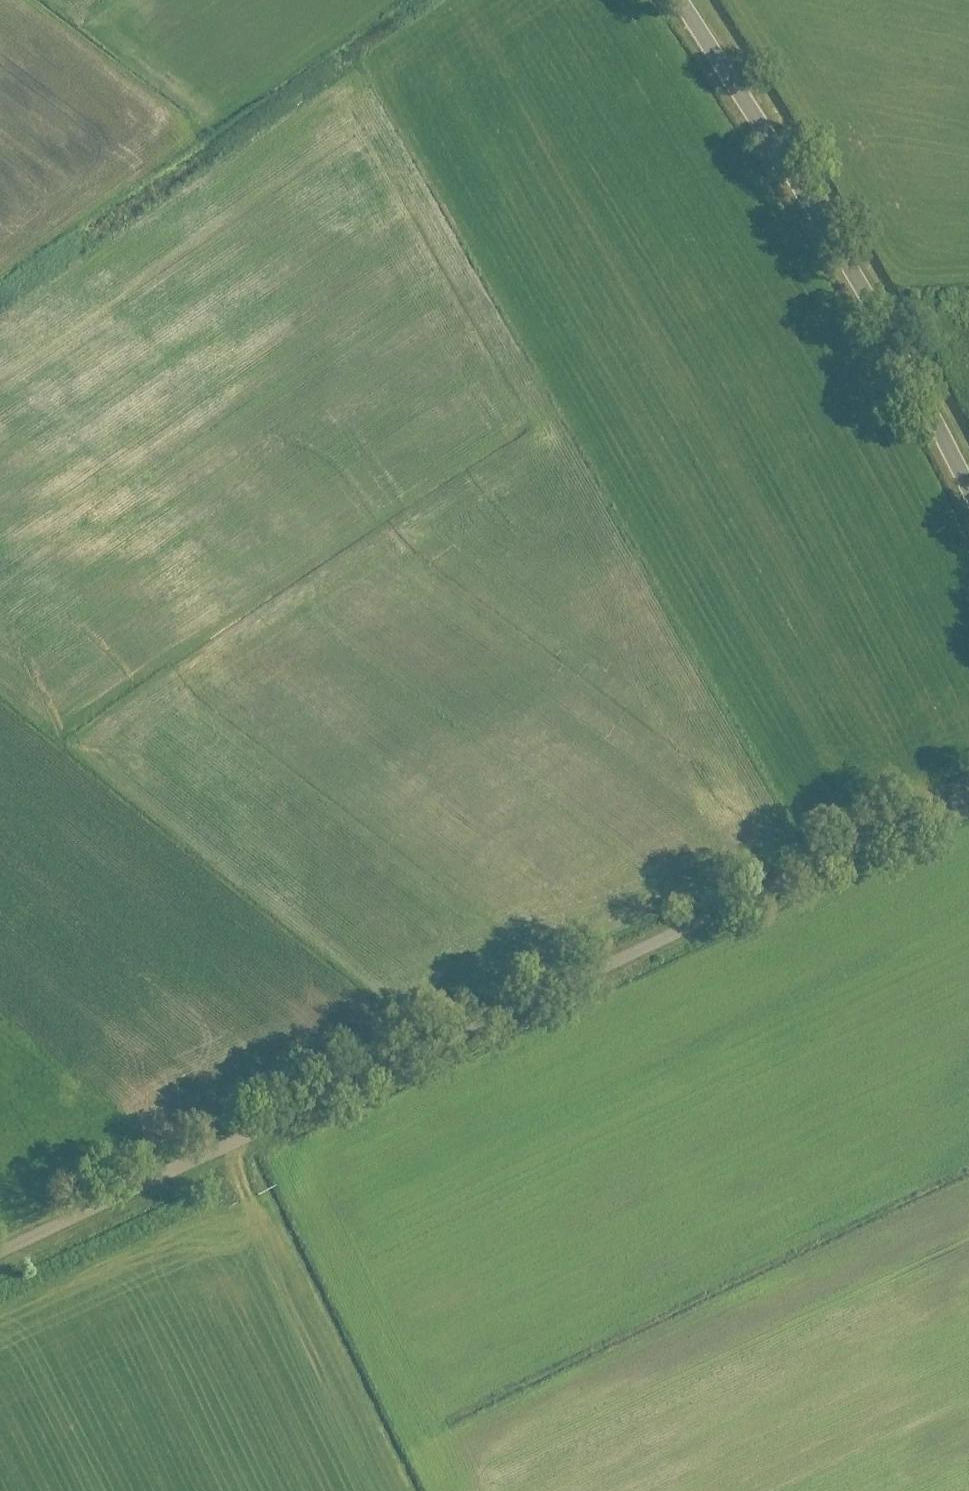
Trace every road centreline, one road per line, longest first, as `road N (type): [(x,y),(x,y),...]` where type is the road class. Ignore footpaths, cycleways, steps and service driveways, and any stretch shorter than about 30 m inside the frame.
road 1 (unclassified): [(0,1265),(968,797)]
road 2 (unclassified): [(968,496),(876,312),(677,0)]

